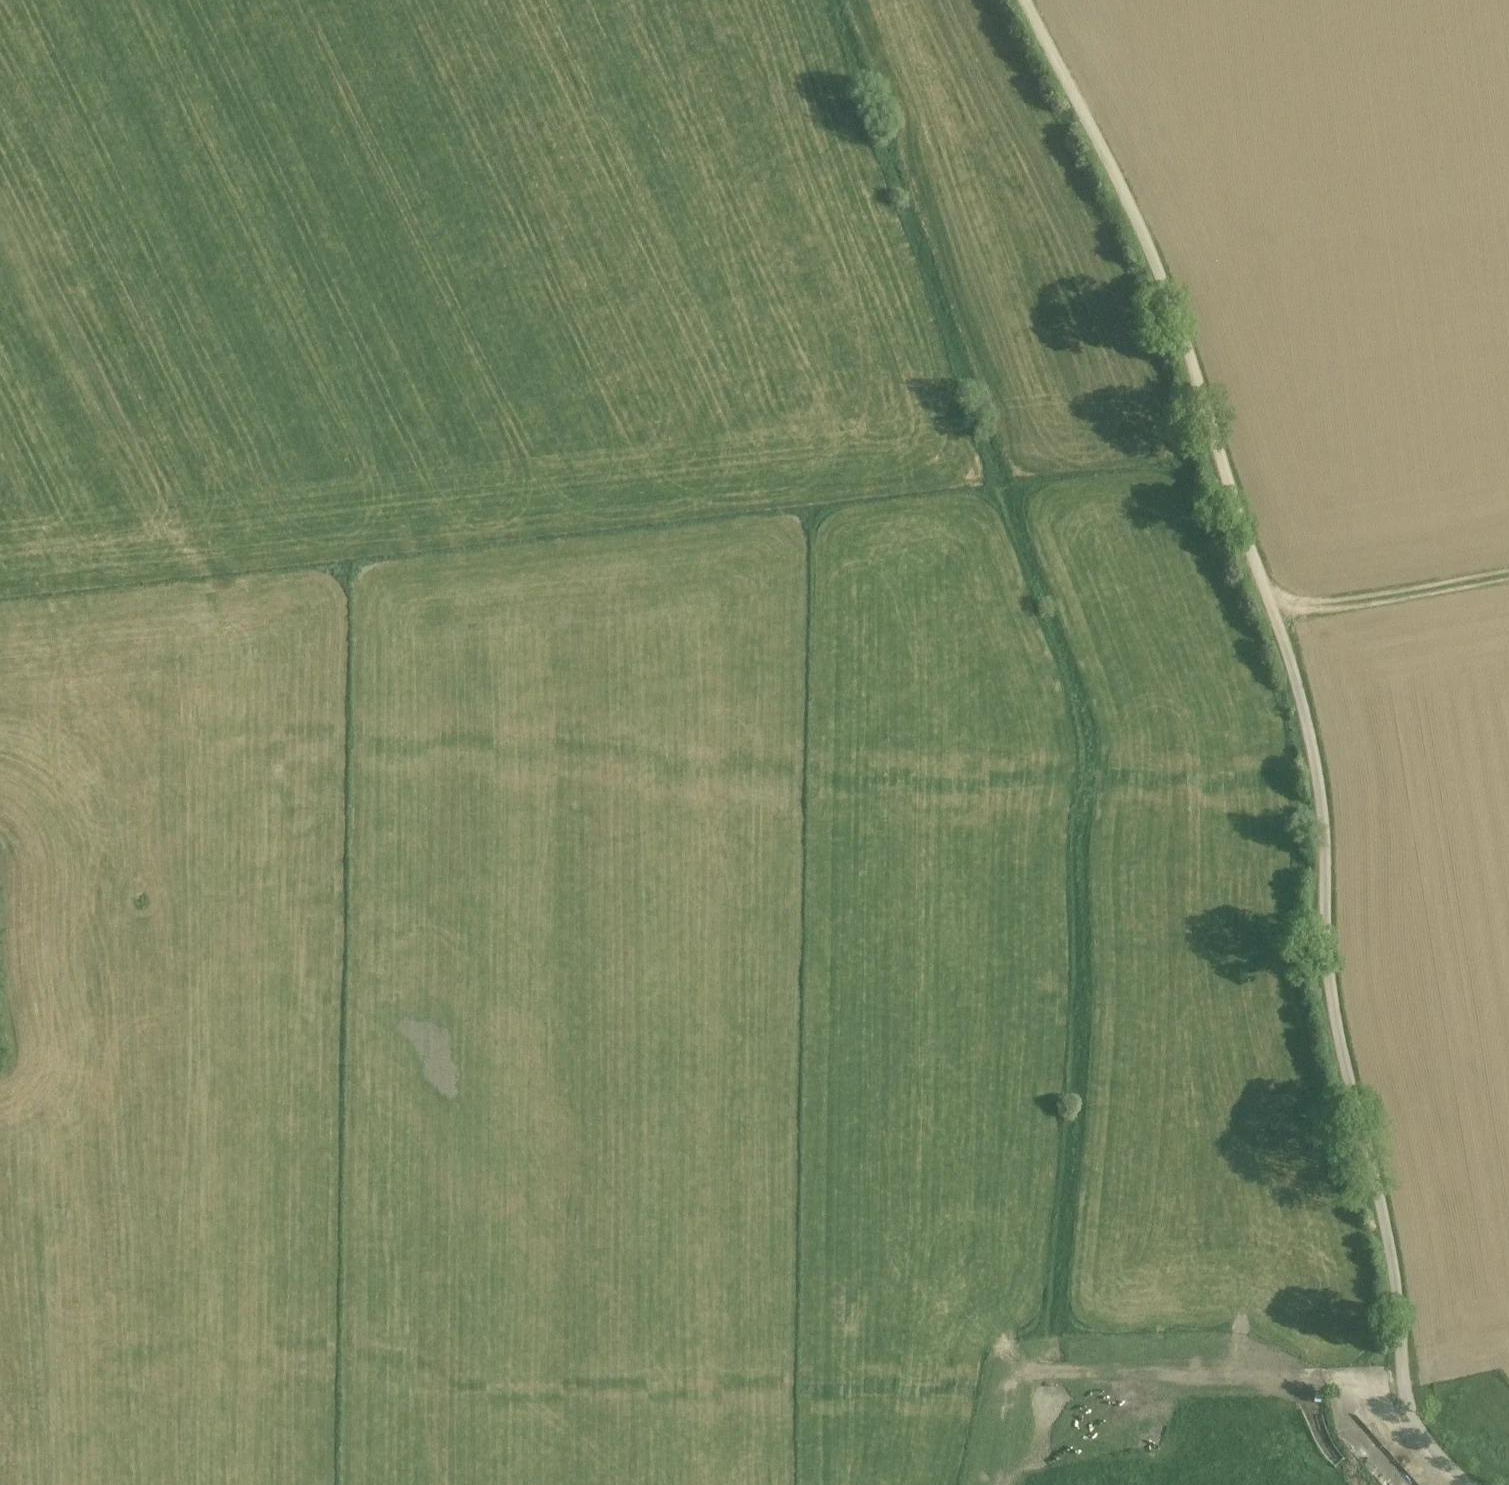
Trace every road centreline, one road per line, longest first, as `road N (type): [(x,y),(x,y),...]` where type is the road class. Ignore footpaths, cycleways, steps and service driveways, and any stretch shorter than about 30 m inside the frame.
road 1 (unclassified): [(1030,0),(1166,278),(1312,716),(1325,788),(1334,1004),(1388,1230),(1412,1404),(1422,1430),(1481,1484)]

